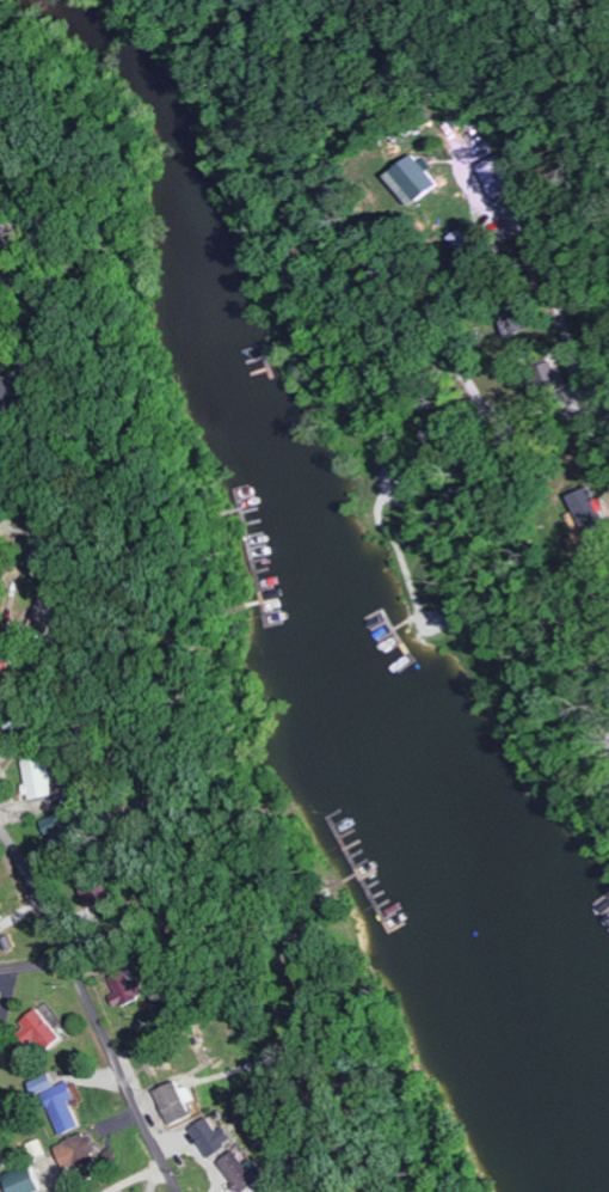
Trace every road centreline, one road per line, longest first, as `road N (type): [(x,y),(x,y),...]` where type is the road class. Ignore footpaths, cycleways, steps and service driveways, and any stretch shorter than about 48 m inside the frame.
road 1 (residential): [(184,1191),(73,958)]

